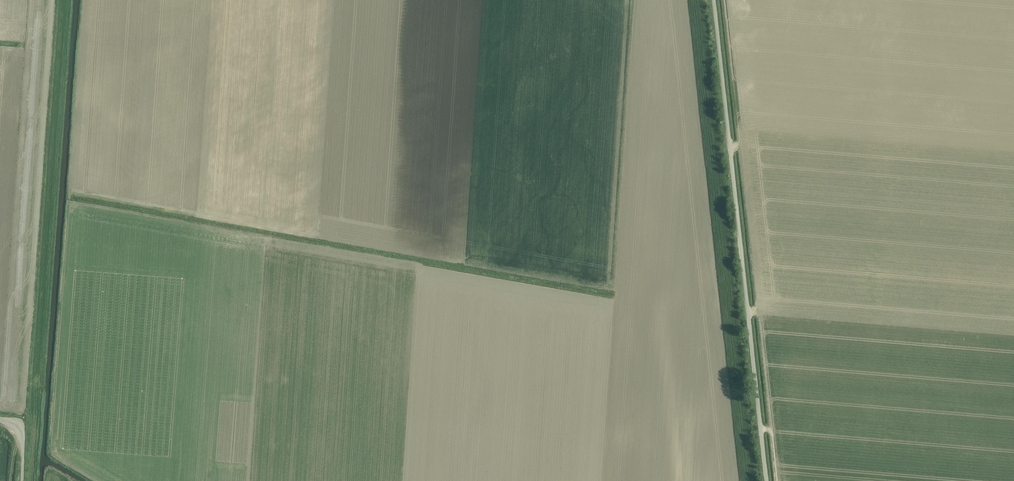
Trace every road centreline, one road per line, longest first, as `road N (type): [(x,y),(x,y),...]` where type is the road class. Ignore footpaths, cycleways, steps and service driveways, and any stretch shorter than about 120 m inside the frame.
road 1 (unclassified): [(767,480),(715,0)]

